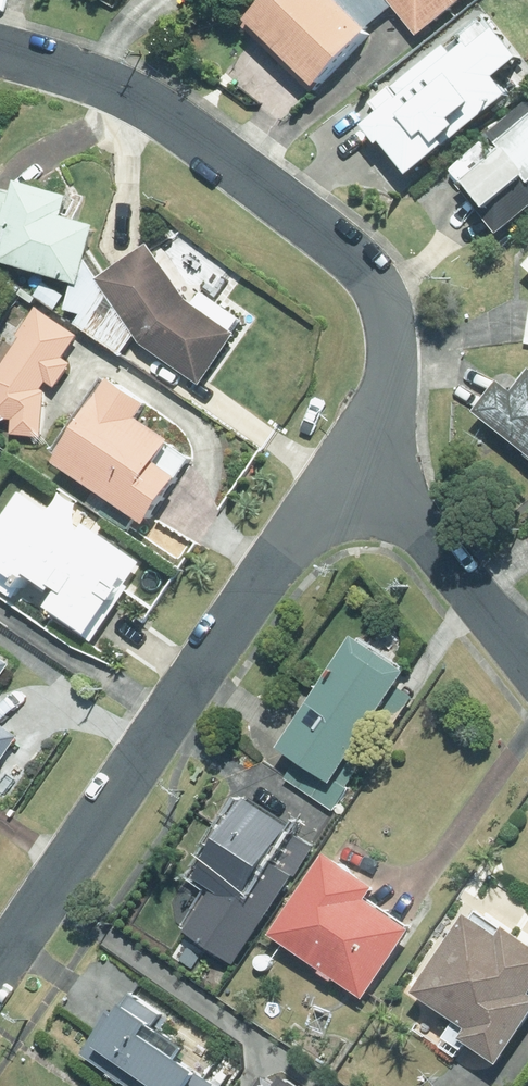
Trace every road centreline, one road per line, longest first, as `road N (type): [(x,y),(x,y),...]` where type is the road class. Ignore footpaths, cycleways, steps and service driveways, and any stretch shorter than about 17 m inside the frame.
road 1 (residential): [(0,964),(270,565),(362,450)]
road 2 (residential): [(362,450),(389,394),(392,360),(384,302),(351,249),(131,94),(0,52)]
road 3 (residential): [(362,450),(527,659)]

